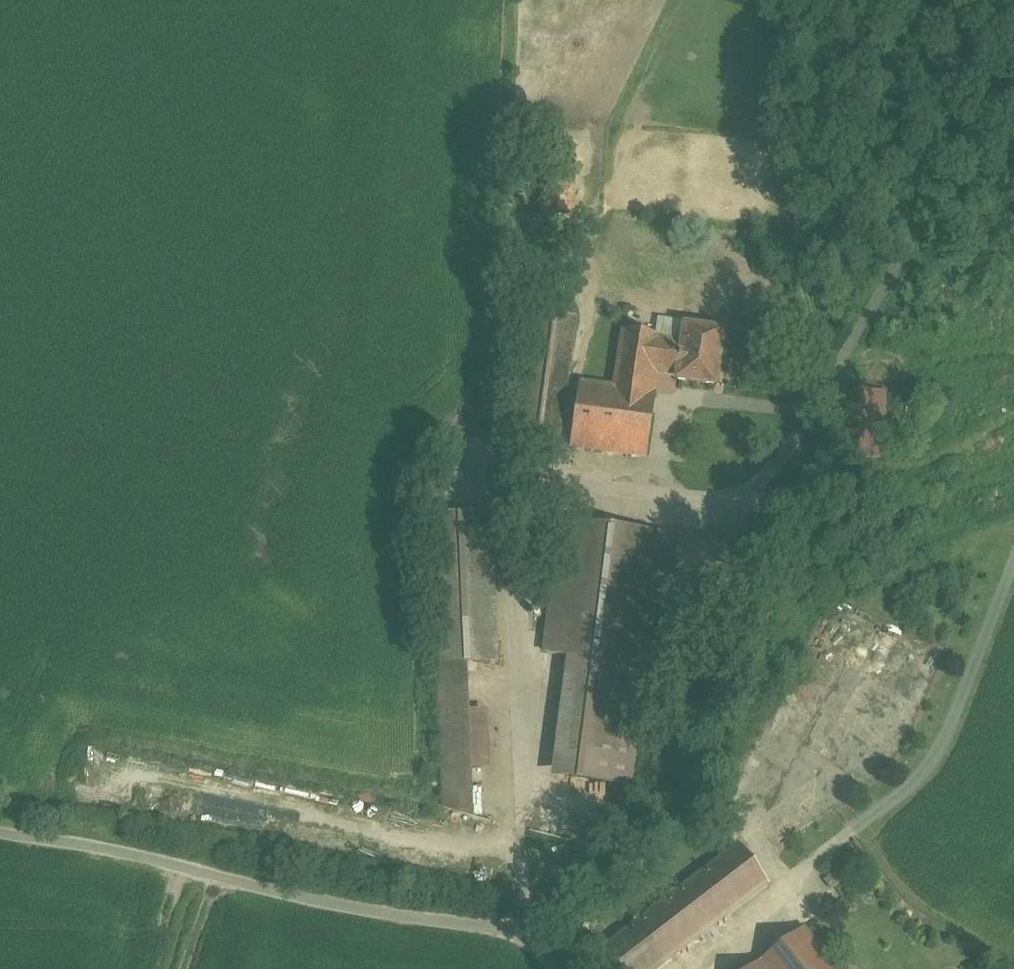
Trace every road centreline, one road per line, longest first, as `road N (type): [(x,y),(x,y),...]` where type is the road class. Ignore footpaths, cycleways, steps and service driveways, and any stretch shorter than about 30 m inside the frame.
road 1 (residential): [(0,833),(97,848),(272,893),(519,928),(559,968)]

